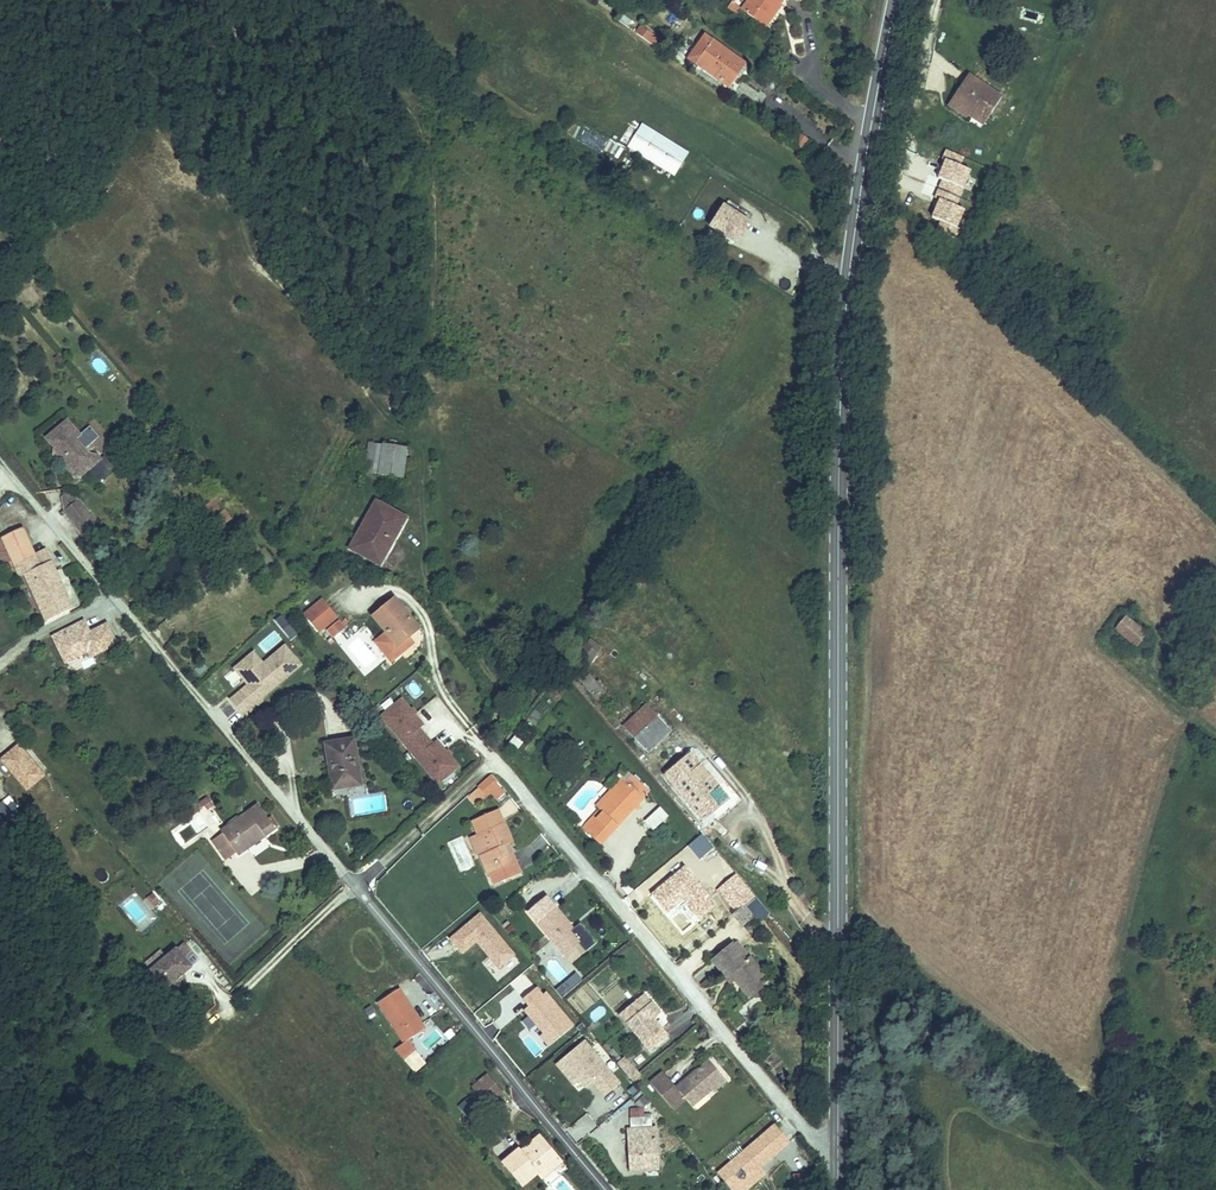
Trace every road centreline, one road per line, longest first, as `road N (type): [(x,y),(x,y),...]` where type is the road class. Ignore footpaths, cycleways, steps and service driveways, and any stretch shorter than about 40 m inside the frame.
road 1 (secondary): [(899,0),(847,295),(838,1148)]
road 2 (residential): [(838,1148),(799,1125),(505,772),(481,770),(355,887)]
road 3 (residential): [(355,887),(66,540)]
road 4 (residential): [(608,1189),(355,887)]

